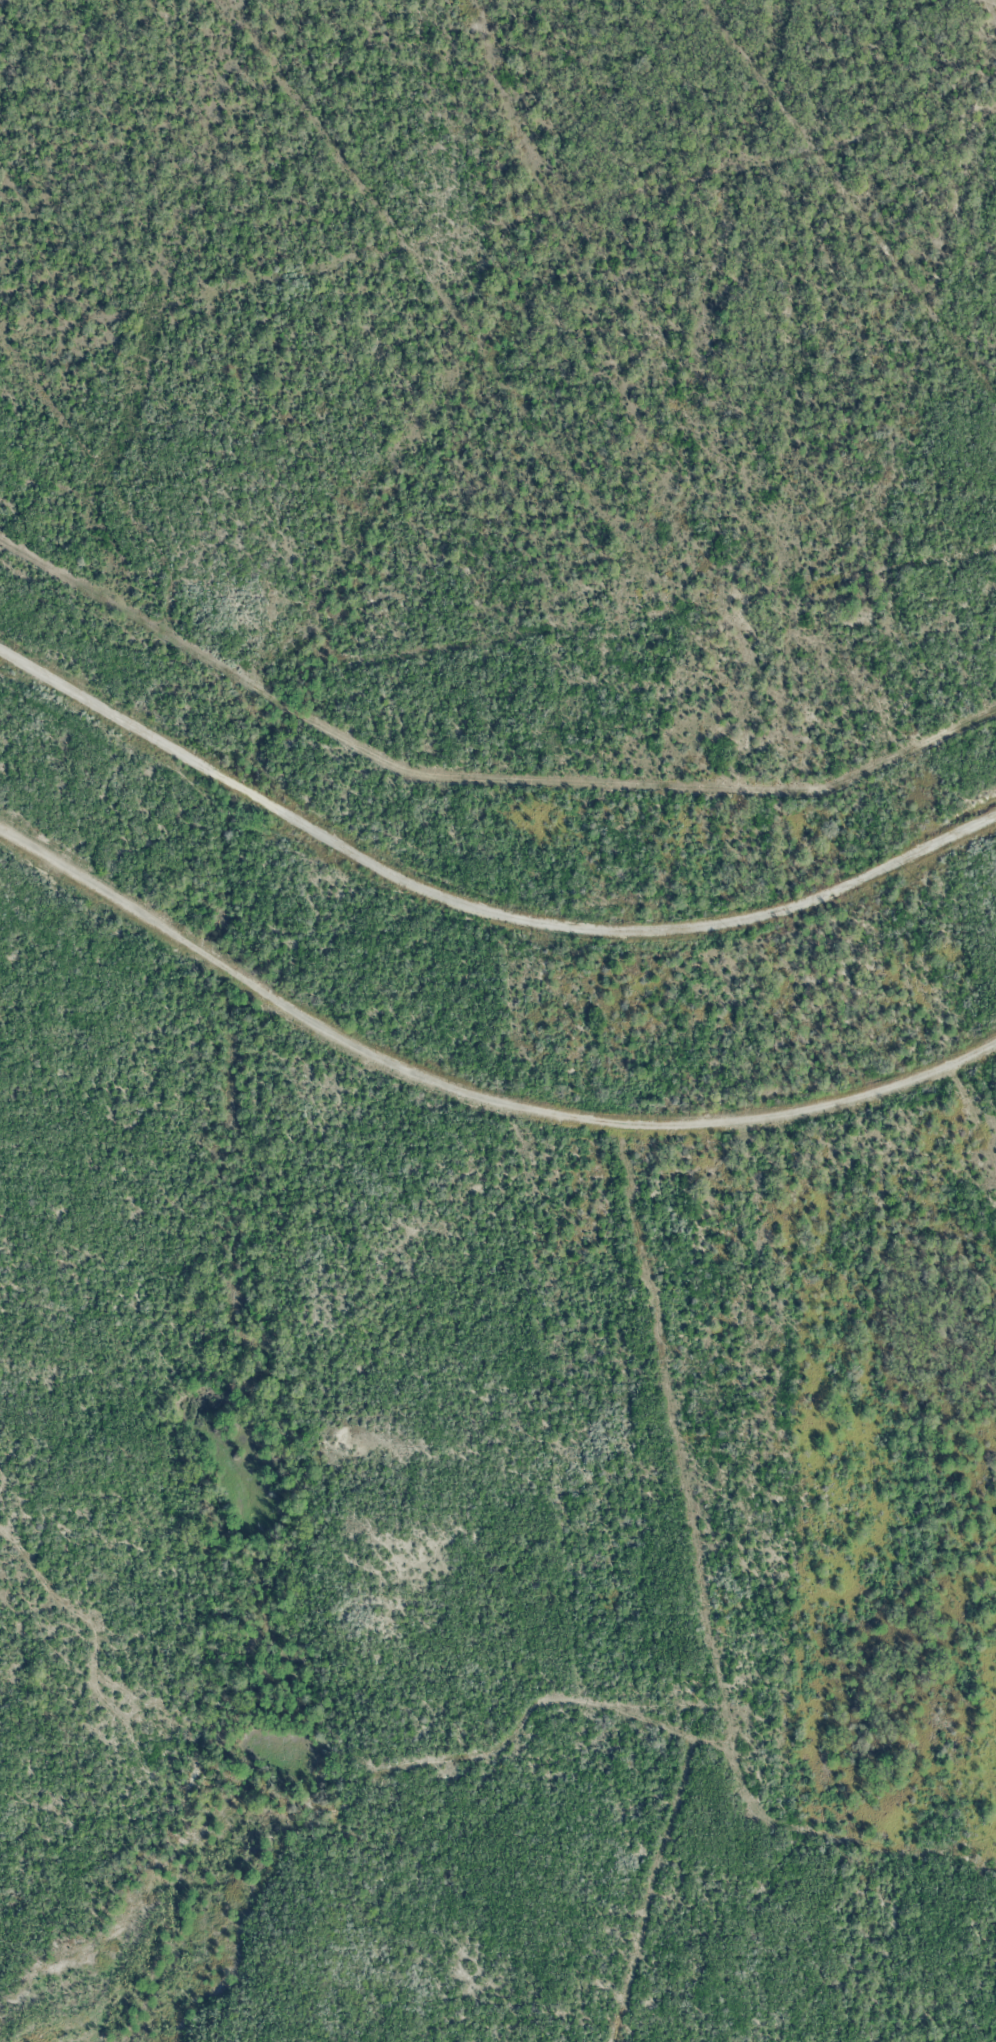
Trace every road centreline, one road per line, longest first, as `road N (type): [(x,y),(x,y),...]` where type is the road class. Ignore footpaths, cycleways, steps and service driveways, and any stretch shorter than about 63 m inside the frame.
road 1 (track): [(995,834),(973,861),(789,924),(634,948),(547,928),(402,865),(0,609)]

